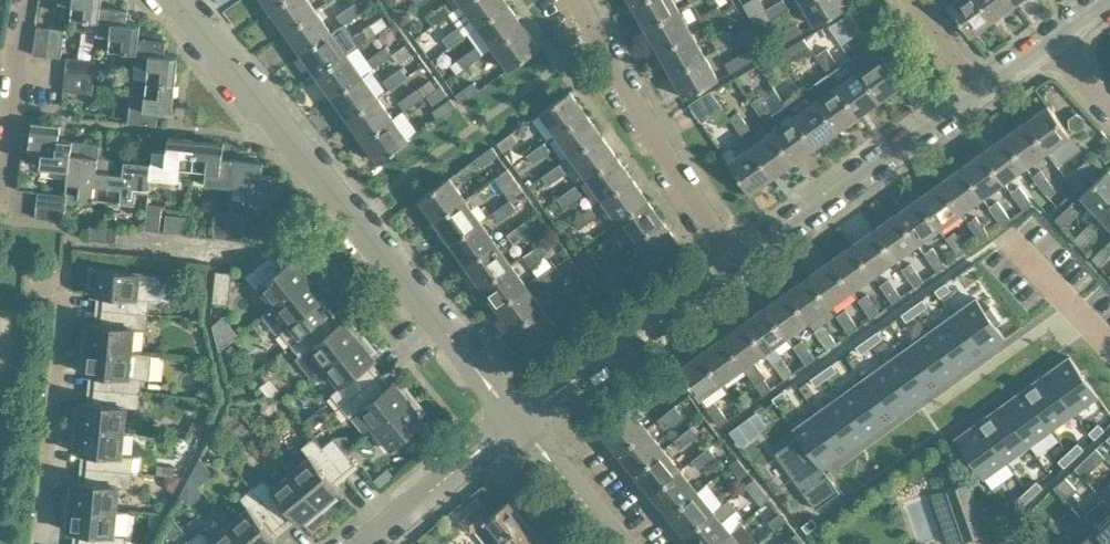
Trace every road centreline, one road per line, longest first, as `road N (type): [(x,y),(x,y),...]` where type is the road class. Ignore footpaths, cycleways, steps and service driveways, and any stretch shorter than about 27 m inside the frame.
road 1 (residential): [(518,419),(168,0)]
road 2 (residential): [(737,264),(590,0)]
road 3 (residential): [(737,264),(978,90)]
road 4 (residential): [(40,543),(63,287),(32,283)]
road 5 (residential): [(518,419),(737,264)]
road 6 (residential): [(0,194),(13,174),(20,0)]
road 7 (residential): [(370,543),(518,419)]
road 8 (residential): [(619,543),(518,419)]

